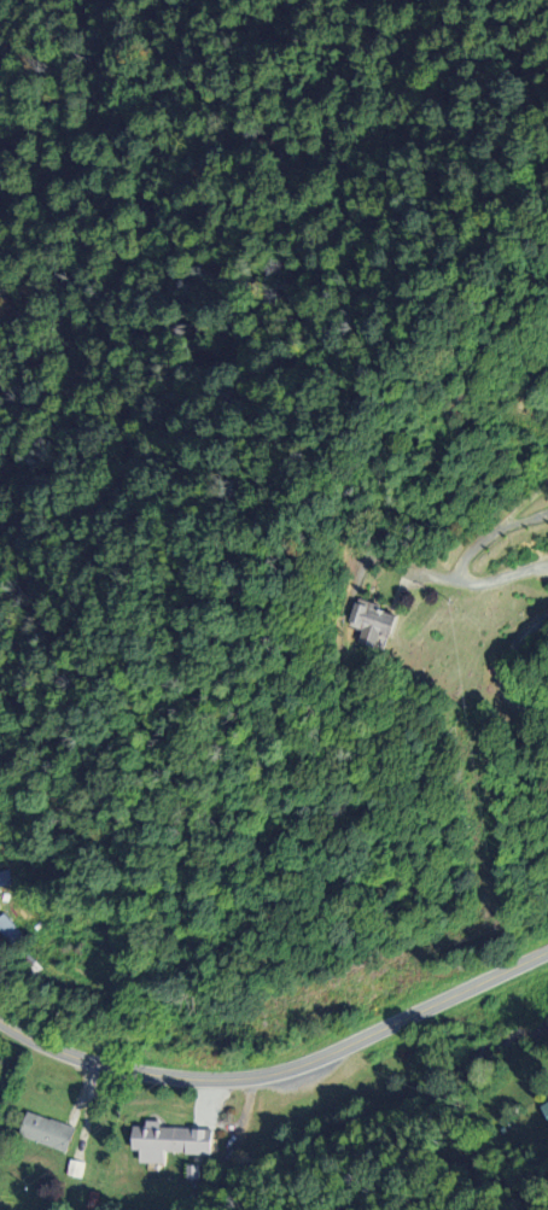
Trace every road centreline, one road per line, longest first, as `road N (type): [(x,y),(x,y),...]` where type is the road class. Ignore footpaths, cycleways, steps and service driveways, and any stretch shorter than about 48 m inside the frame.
road 1 (tertiary): [(0,1024),(84,1064),(180,1082),(246,1081),(322,1060),(547,951)]

